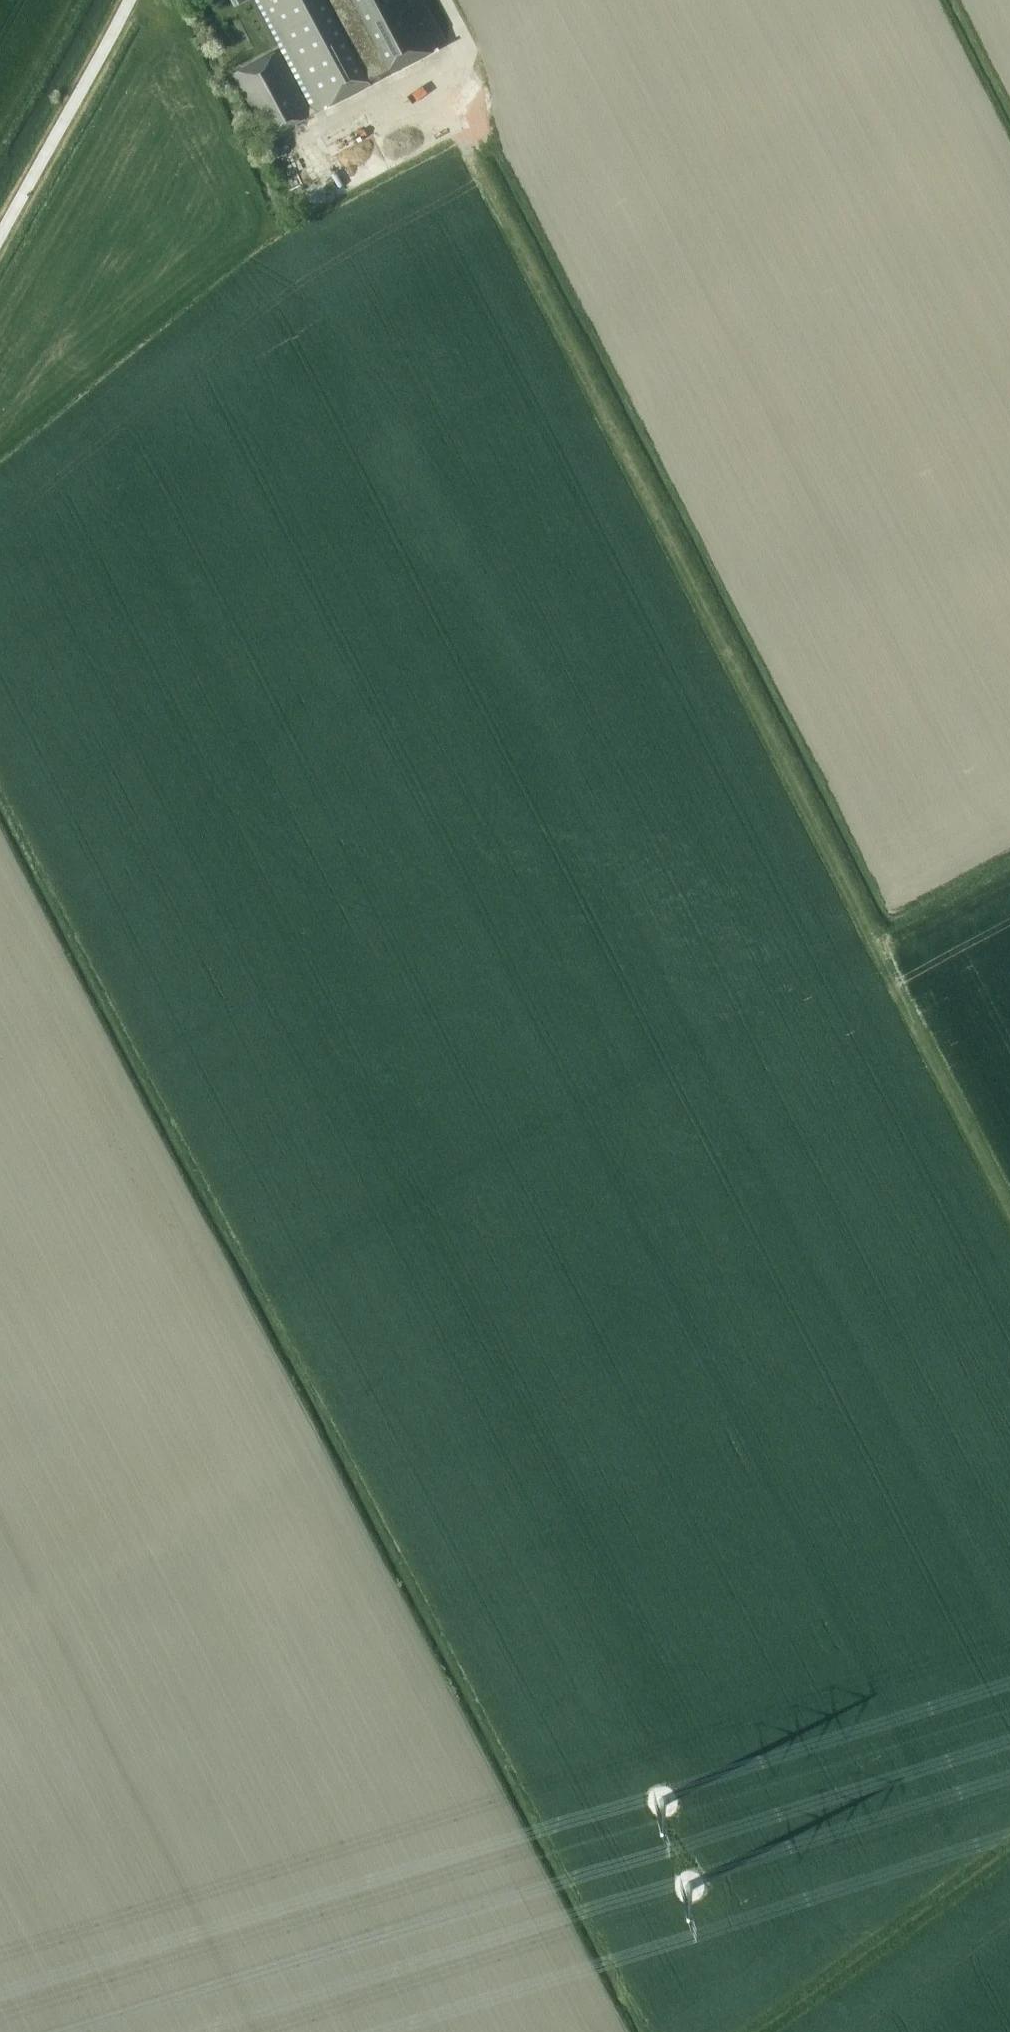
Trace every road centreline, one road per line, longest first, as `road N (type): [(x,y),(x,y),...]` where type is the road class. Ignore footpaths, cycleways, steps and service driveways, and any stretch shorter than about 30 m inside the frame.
road 1 (unclassified): [(0,241),(131,0)]
road 2 (track): [(901,986),(1009,1196)]

